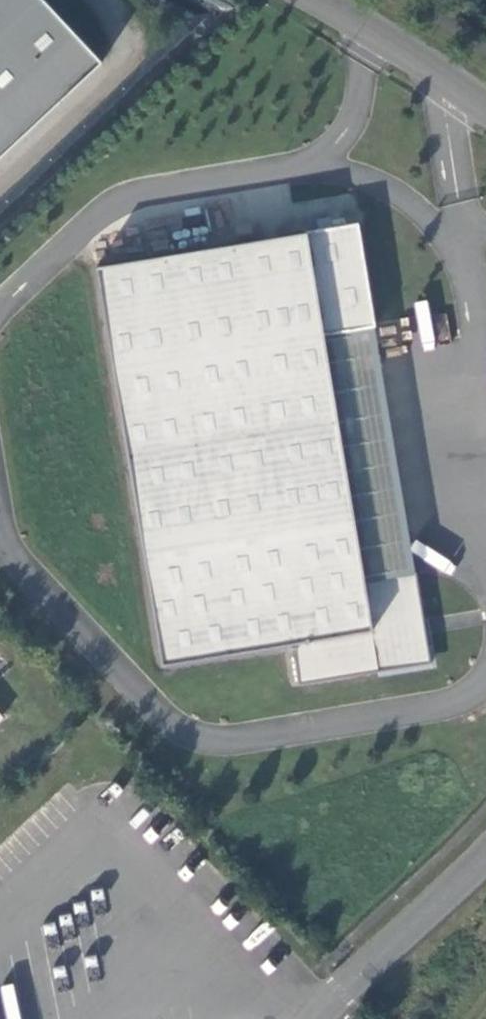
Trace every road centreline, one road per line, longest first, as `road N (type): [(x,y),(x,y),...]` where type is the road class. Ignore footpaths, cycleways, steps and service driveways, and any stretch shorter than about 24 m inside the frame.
road 1 (unclassified): [(317,1018),(485,852)]
road 2 (tertiary): [(485,111),(317,0)]

